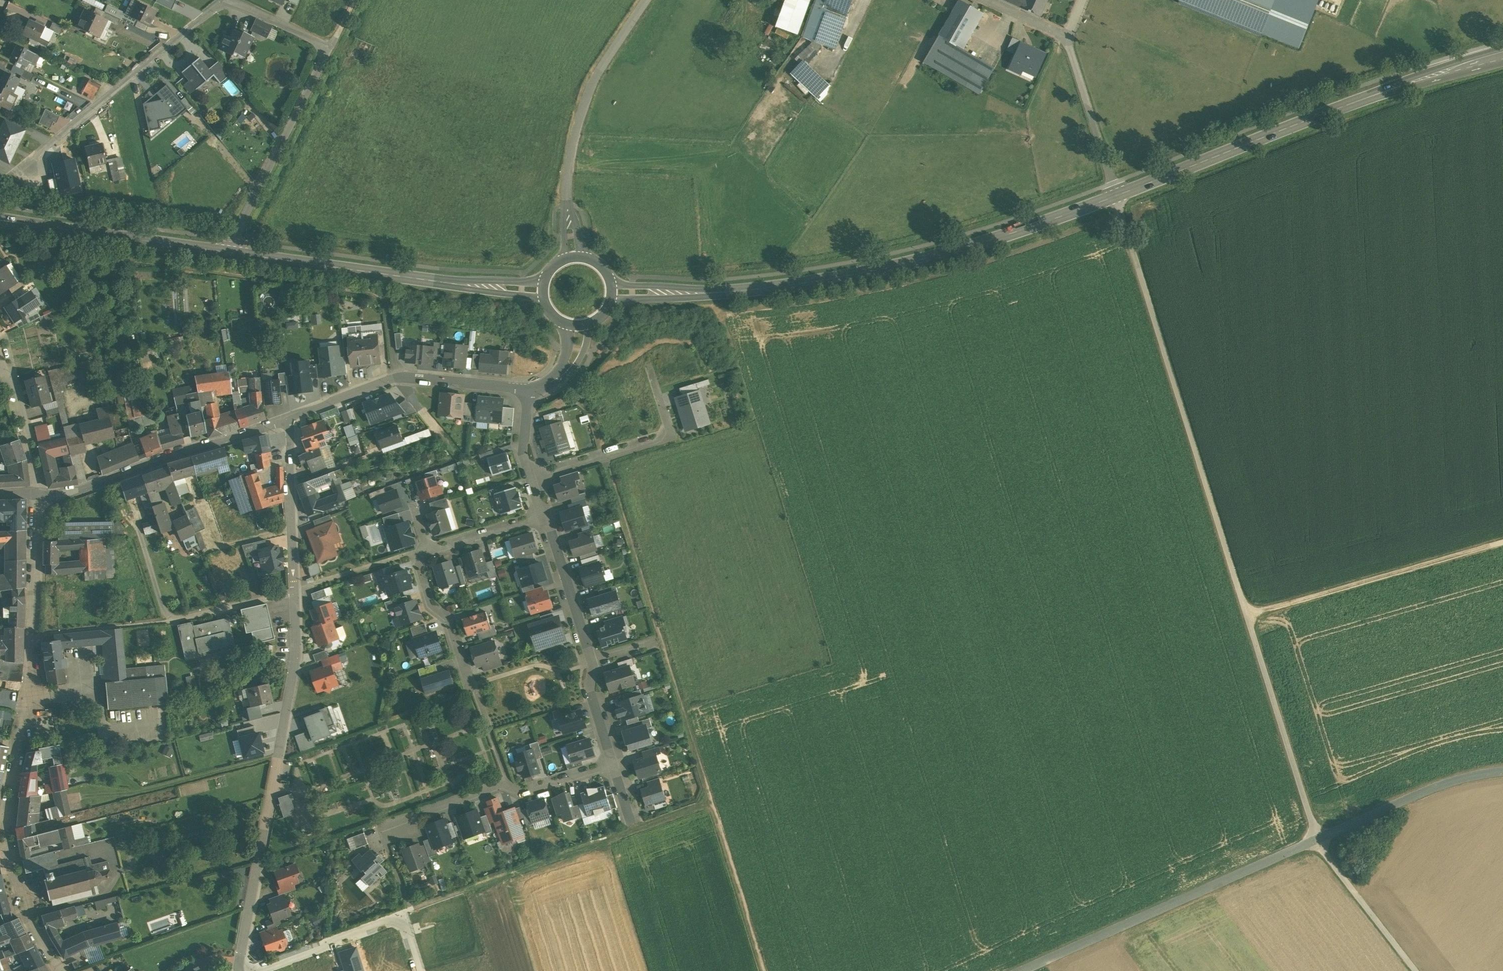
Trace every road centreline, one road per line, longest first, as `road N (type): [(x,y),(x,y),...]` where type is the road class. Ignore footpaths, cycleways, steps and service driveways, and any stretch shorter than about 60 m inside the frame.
road 1 (track): [(1112,199),(1317,840)]
road 2 (residential): [(232,253),(329,48),(228,1),(30,162),(25,176)]
road 3 (residential): [(288,421),(295,660),(238,970)]
road 4 (track): [(603,458),(764,970)]
road 5 (tertiary): [(1112,199),(892,268),(715,292),(610,296)]
road 6 (unclassified): [(1502,772),(1414,796),(1030,970)]
road 7 (residential): [(61,970),(19,893),(9,851),(38,496)]
road 8 (tertiary): [(1502,57),(1332,112),(1112,199)]
road 9 (track): [(399,914),(709,800)]
road 10 (residential): [(611,766),(523,793),(505,785),(383,832),(411,909)]
road 11 (track): [(399,378),(386,306),(374,293),(149,263)]
road 12 (tertiary): [(544,292),(232,253)]
road 13 (residential): [(572,258),(566,184),(577,127),(592,86),(648,0)]
road 14 (track): [(1248,615),(1502,543)]
road 15 (residential): [(288,421),(78,493),(38,496)]
road 16 (residential): [(544,519),(592,663),(590,696),(611,766)]
road 17 (residential): [(979,0),(1056,37),(1066,52),(1112,199)]
road 18 (tertiary): [(232,253),(0,220)]
road 19 (residential): [(250,970),(399,914),(417,970)]
road 20 (residential): [(650,369),(670,438),(531,482)]
road 21 (track): [(1417,970),(1317,840)]
road 22 (residential): [(428,551),(412,556),(472,685)]
road 23 (residential): [(38,496),(0,356)]
road 24 (residential): [(528,391),(399,378)]
road 25 (residential): [(544,519),(428,551)]

